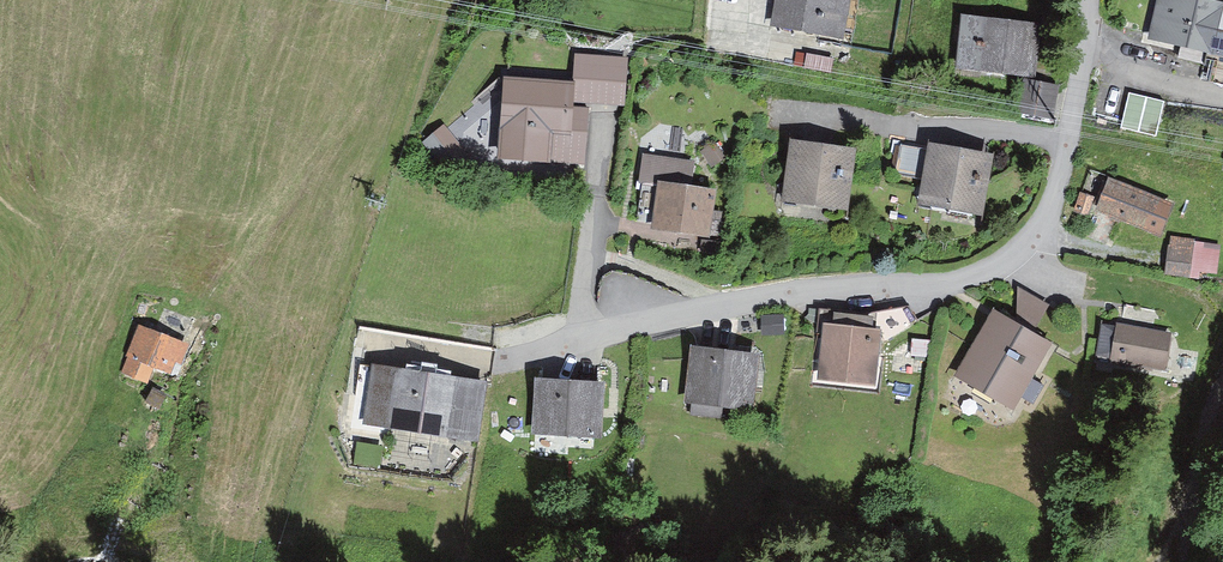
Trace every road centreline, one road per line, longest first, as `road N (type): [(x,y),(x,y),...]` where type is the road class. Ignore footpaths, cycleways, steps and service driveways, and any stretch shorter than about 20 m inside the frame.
road 1 (residential): [(516,357),(754,297),(949,284),(1014,257),(1039,234),(1054,204),(1083,0)]

